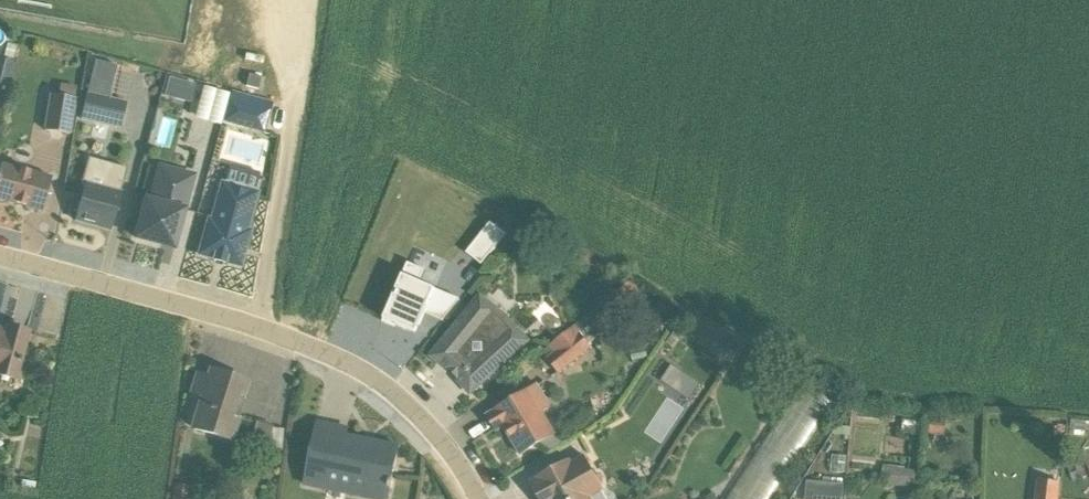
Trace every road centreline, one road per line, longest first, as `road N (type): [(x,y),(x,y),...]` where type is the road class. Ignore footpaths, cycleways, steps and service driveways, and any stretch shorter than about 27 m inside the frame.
road 1 (residential): [(0,257),(314,346),(398,396),(477,498)]

